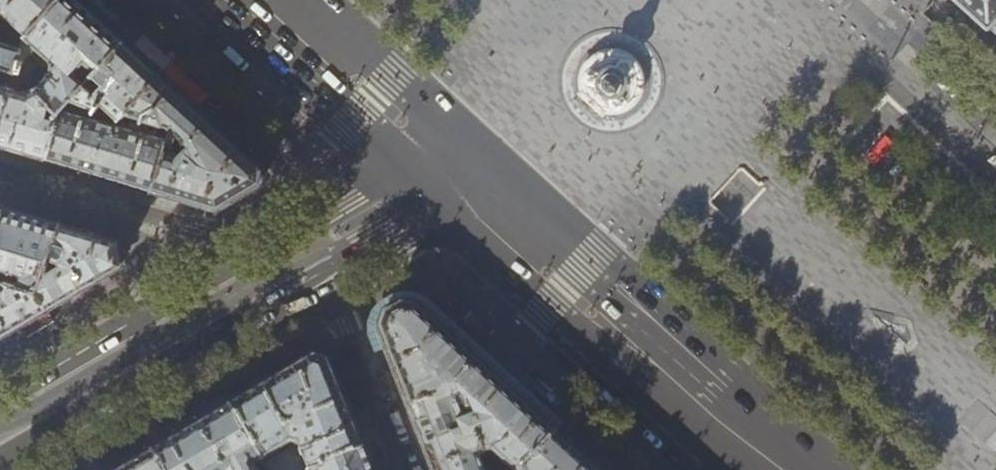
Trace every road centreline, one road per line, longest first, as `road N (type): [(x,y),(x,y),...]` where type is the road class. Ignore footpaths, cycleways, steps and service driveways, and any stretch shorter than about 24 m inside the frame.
road 1 (primary): [(463,187),(774,469)]
road 2 (secondary): [(0,467),(328,281)]
road 3 (secondary): [(256,251),(0,395)]
road 4 (residential): [(256,251),(0,173)]
road 5 (primary): [(262,0),(423,148)]
road 6 (residential): [(328,281),(402,469)]
road 7 (secondary): [(423,148),(256,251)]
road 8 (secondary): [(328,281),(463,187)]

